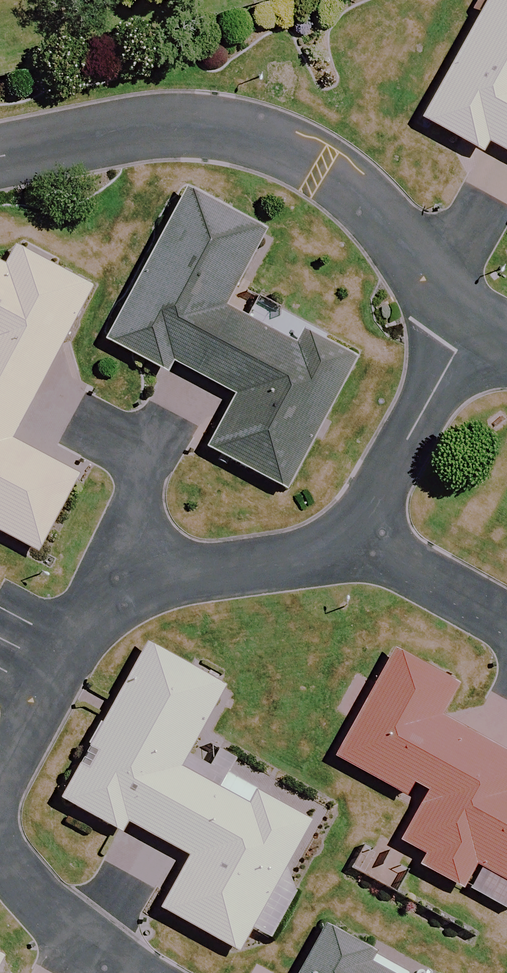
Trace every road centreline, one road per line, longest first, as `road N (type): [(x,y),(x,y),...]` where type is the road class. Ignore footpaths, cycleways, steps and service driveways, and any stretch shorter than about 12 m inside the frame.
road 1 (residential): [(467,311),(350,188),(239,131),(189,124),(126,130),(0,156)]
road 2 (residential): [(0,762),(87,613),(132,583),(349,545)]
road 3 (residential): [(349,545),(458,352),(467,311)]
road 4 (residential): [(146,972),(61,921),(0,843)]
road 5 (residential): [(506,626),(349,545)]

